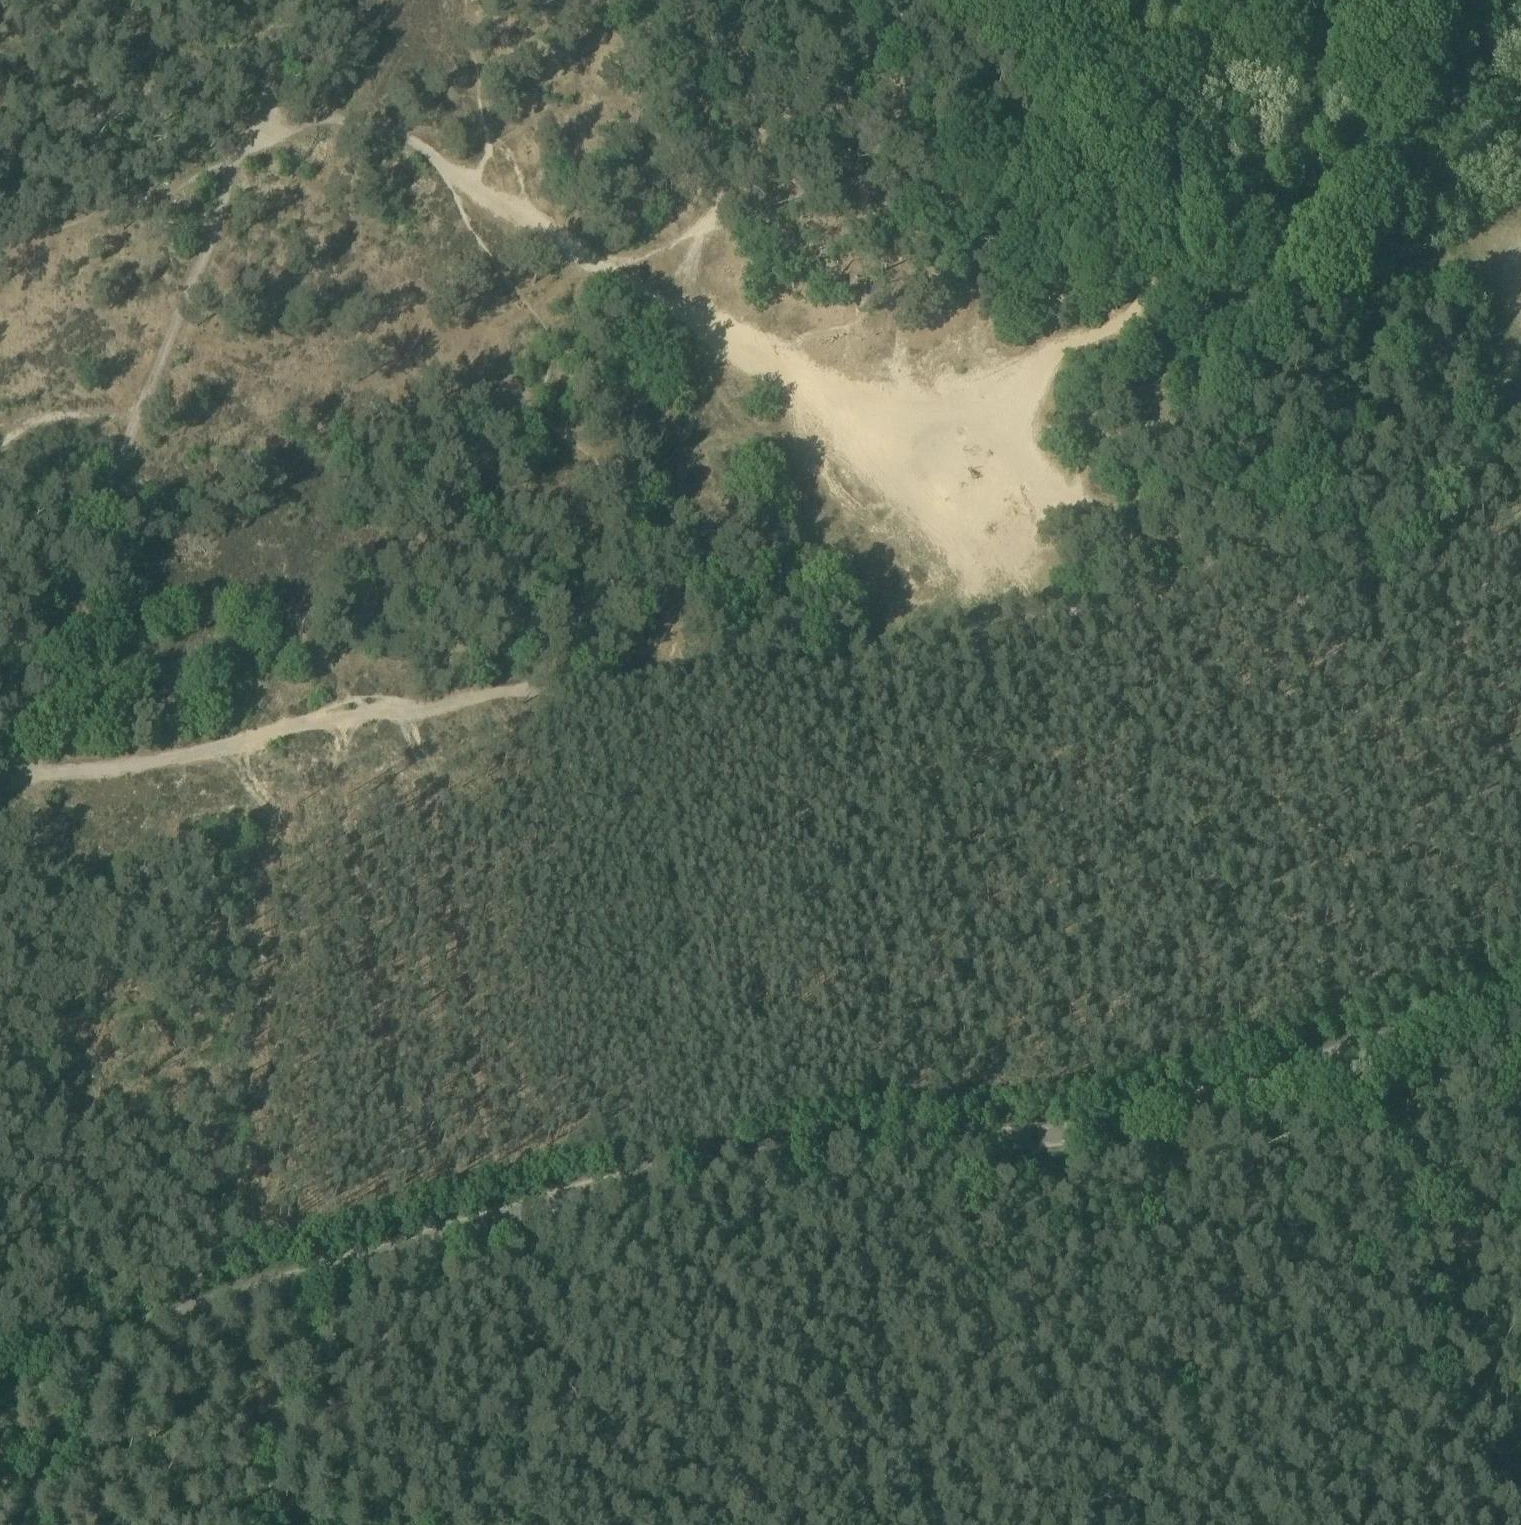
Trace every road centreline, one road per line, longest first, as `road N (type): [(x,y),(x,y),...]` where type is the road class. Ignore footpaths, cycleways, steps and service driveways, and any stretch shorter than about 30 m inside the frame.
road 1 (tertiary): [(0,1365),(742,1145),(1055,1140),(1158,1117),(1520,993)]
road 2 (track): [(5,766),(41,639),(303,0)]

